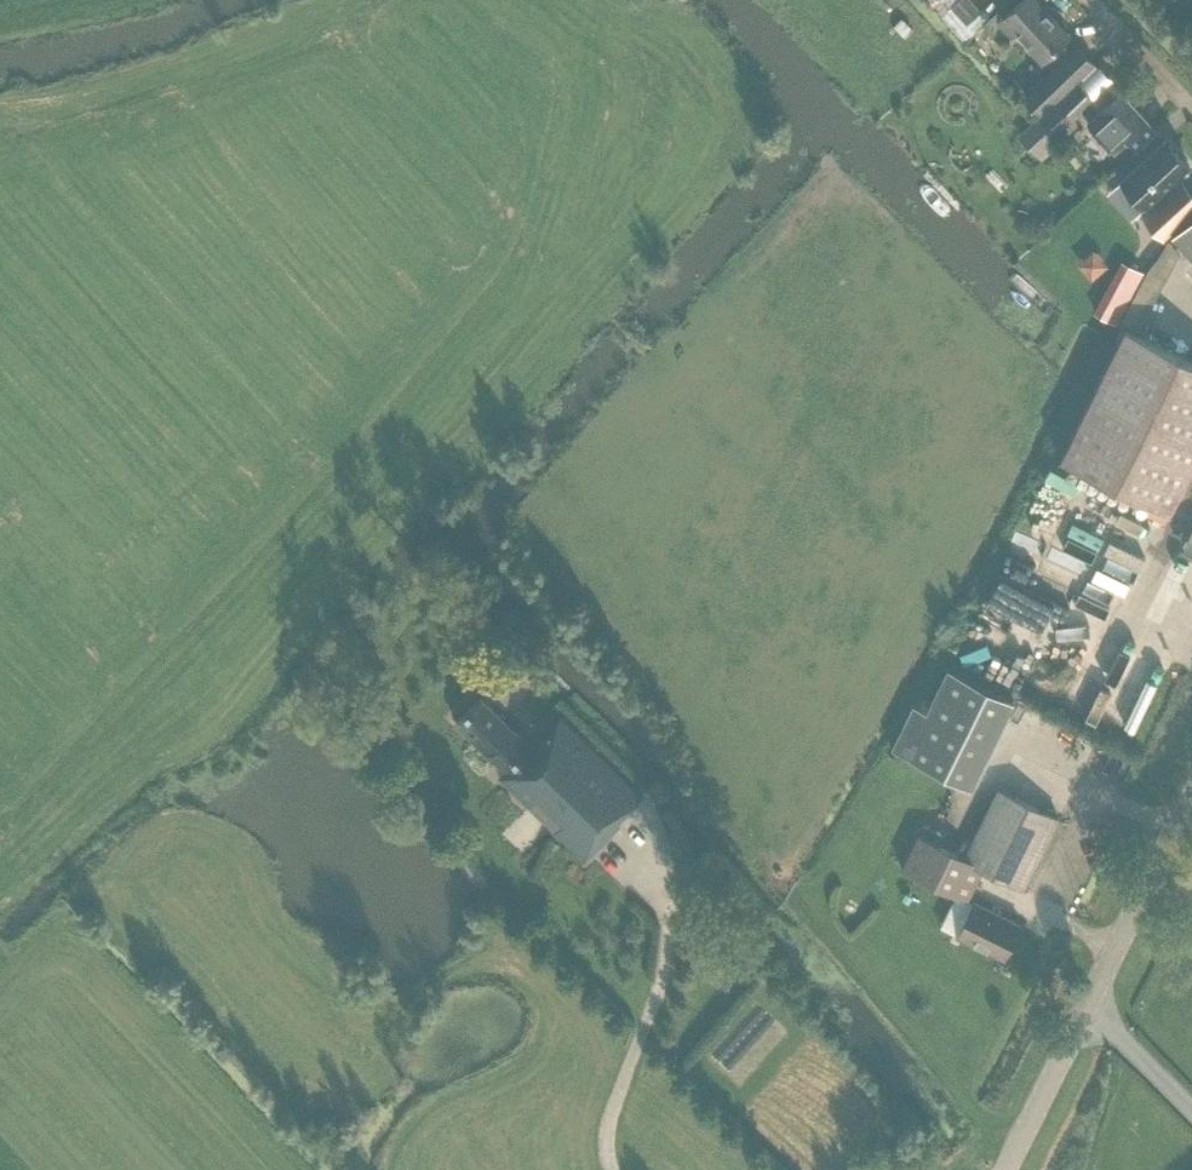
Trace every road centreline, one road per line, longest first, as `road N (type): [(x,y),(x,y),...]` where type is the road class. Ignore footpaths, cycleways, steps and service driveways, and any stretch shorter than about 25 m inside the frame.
road 1 (tertiary): [(1009,1169),(1191,802)]
road 2 (residential): [(1191,114),(1084,0)]

